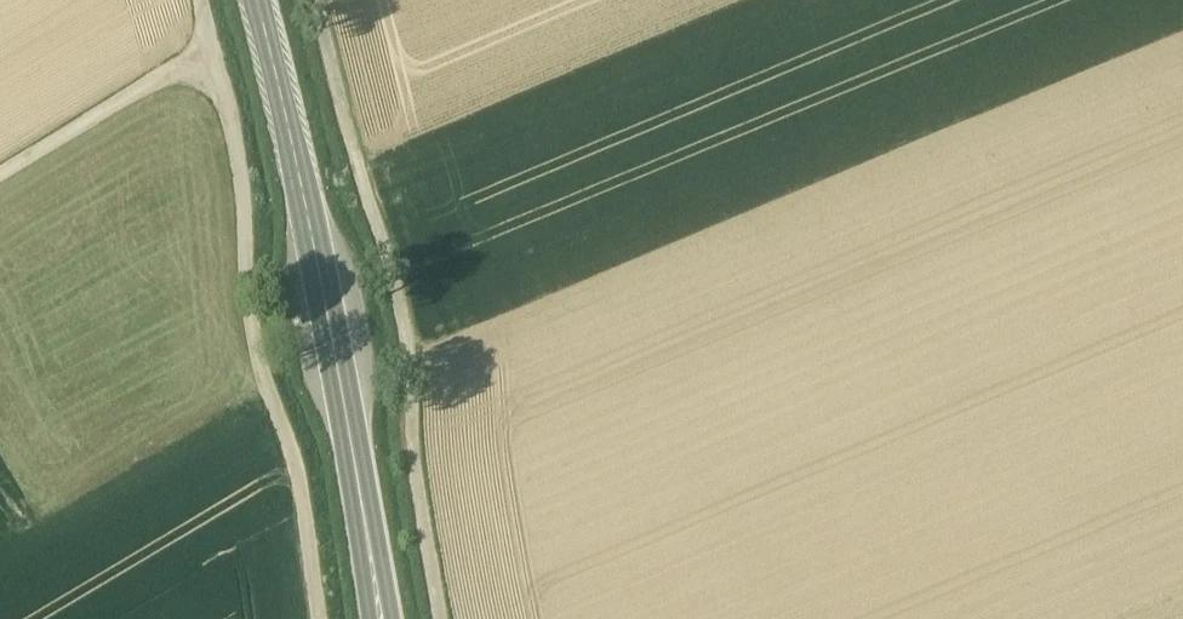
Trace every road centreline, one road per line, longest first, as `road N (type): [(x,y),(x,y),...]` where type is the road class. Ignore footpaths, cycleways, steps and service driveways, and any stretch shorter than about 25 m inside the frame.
road 1 (track): [(446,618),(420,489),(400,280),(361,172),(317,0)]
road 2 (secondary): [(252,0),(309,205),(386,618)]
road 3 (track): [(196,0),(241,165),(260,368),(291,454),(320,618)]
road 4 (track): [(211,52),(0,177)]

